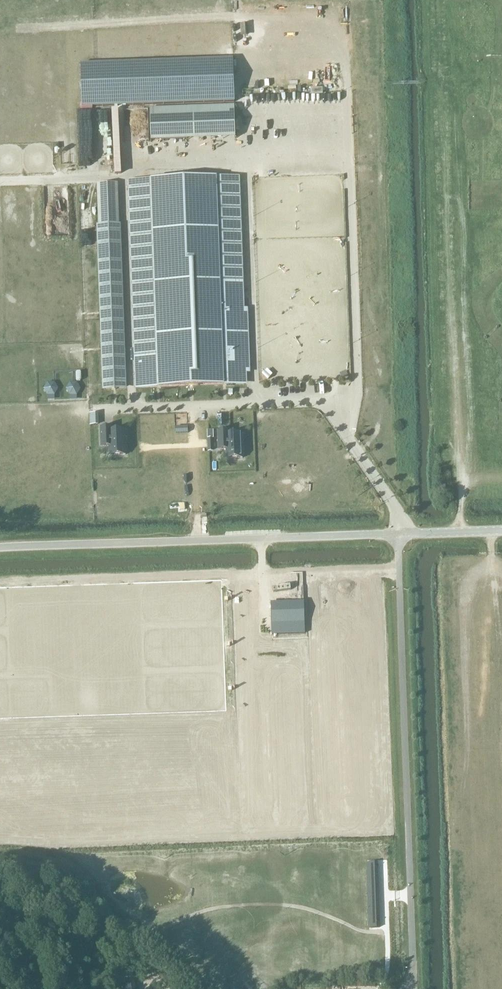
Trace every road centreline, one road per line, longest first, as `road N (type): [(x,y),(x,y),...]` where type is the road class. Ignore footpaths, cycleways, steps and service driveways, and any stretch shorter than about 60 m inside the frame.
road 1 (unclassified): [(0,548),(397,535)]
road 2 (track): [(122,177),(0,181)]

